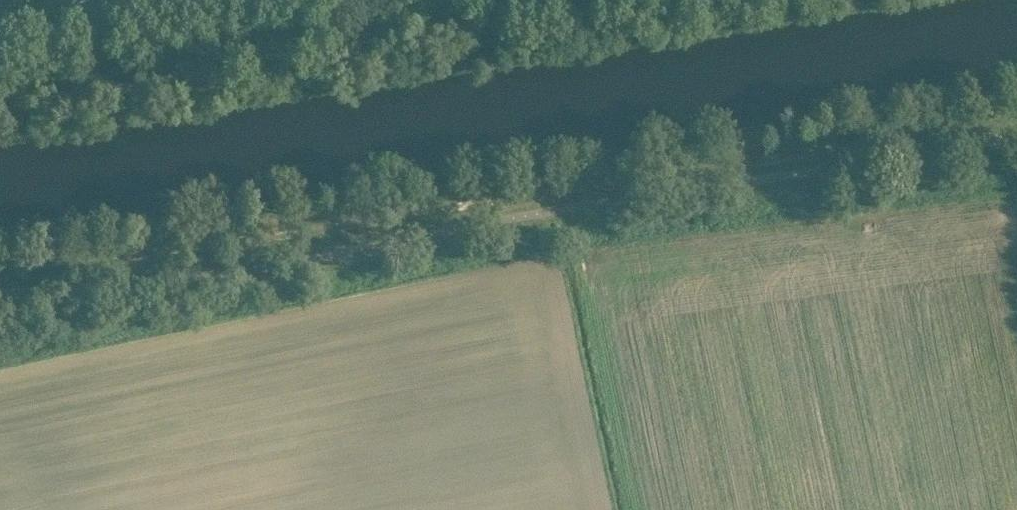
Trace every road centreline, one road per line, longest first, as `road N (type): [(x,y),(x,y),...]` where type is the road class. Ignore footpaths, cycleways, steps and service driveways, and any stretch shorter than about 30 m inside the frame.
road 1 (track): [(1016,124),(0,280)]
road 2 (unclassified): [(0,107),(703,0)]

